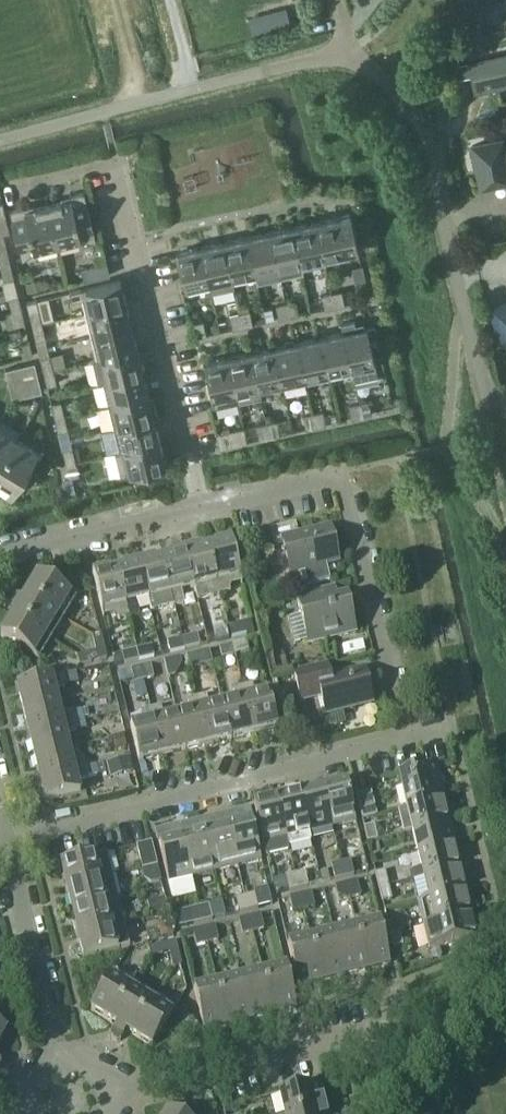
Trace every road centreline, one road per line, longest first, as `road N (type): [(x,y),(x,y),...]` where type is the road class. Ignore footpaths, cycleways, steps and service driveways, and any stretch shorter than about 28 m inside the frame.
road 1 (unclassified): [(0,138),(348,53),(434,126),(493,417)]
road 2 (residential): [(202,507),(117,162),(15,188)]
road 3 (residential): [(202,507),(342,473),(412,739)]
road 4 (residential): [(6,835),(412,739)]
road 5 (residential): [(114,1090),(385,1029)]
road 6 (residential): [(60,1060),(6,835)]
road 7 (residential): [(0,555),(202,507)]

